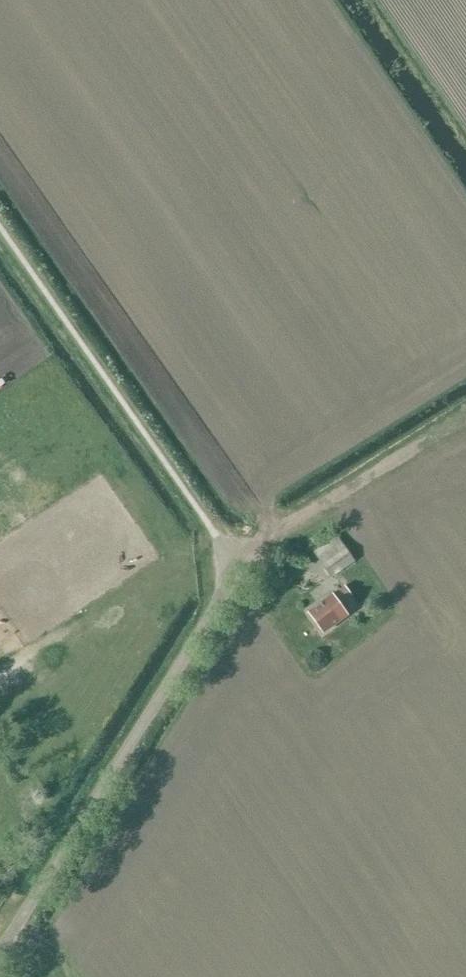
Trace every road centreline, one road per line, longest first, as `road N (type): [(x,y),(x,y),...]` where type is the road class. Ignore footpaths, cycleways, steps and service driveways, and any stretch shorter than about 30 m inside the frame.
road 1 (unclassified): [(0,958),(213,613),(224,579),(218,539)]

